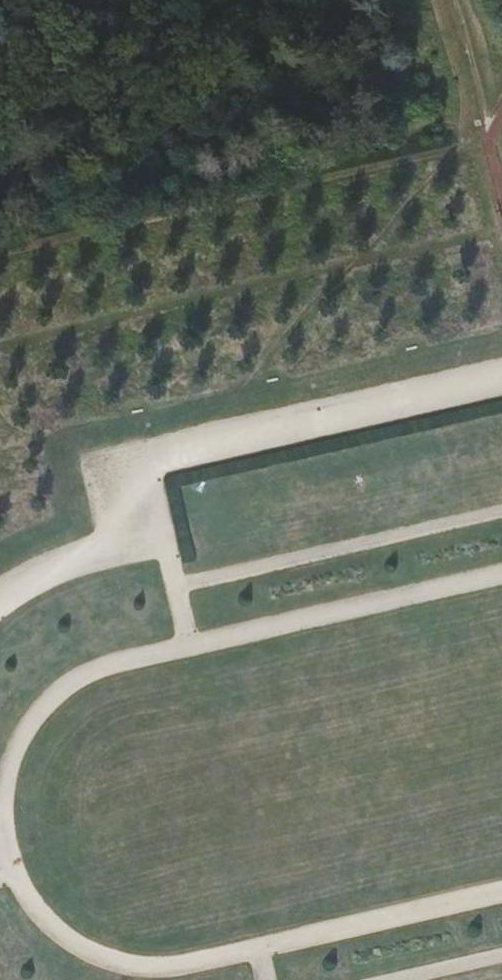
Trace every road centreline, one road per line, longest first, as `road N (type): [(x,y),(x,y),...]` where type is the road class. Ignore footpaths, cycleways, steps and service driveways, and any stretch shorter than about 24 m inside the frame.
road 1 (track): [(501,894),(159,968),(117,963),(58,929),(26,898),(0,845)]
road 2 (track): [(194,649),(153,465),(501,383)]
road 3 (track): [(181,586),(501,513)]
road 4 (track): [(194,649),(501,578)]
road 5 (track): [(0,845),(8,771),(45,705),(110,668),(194,649)]
road 6 (track): [(0,607),(55,574),(169,535)]

